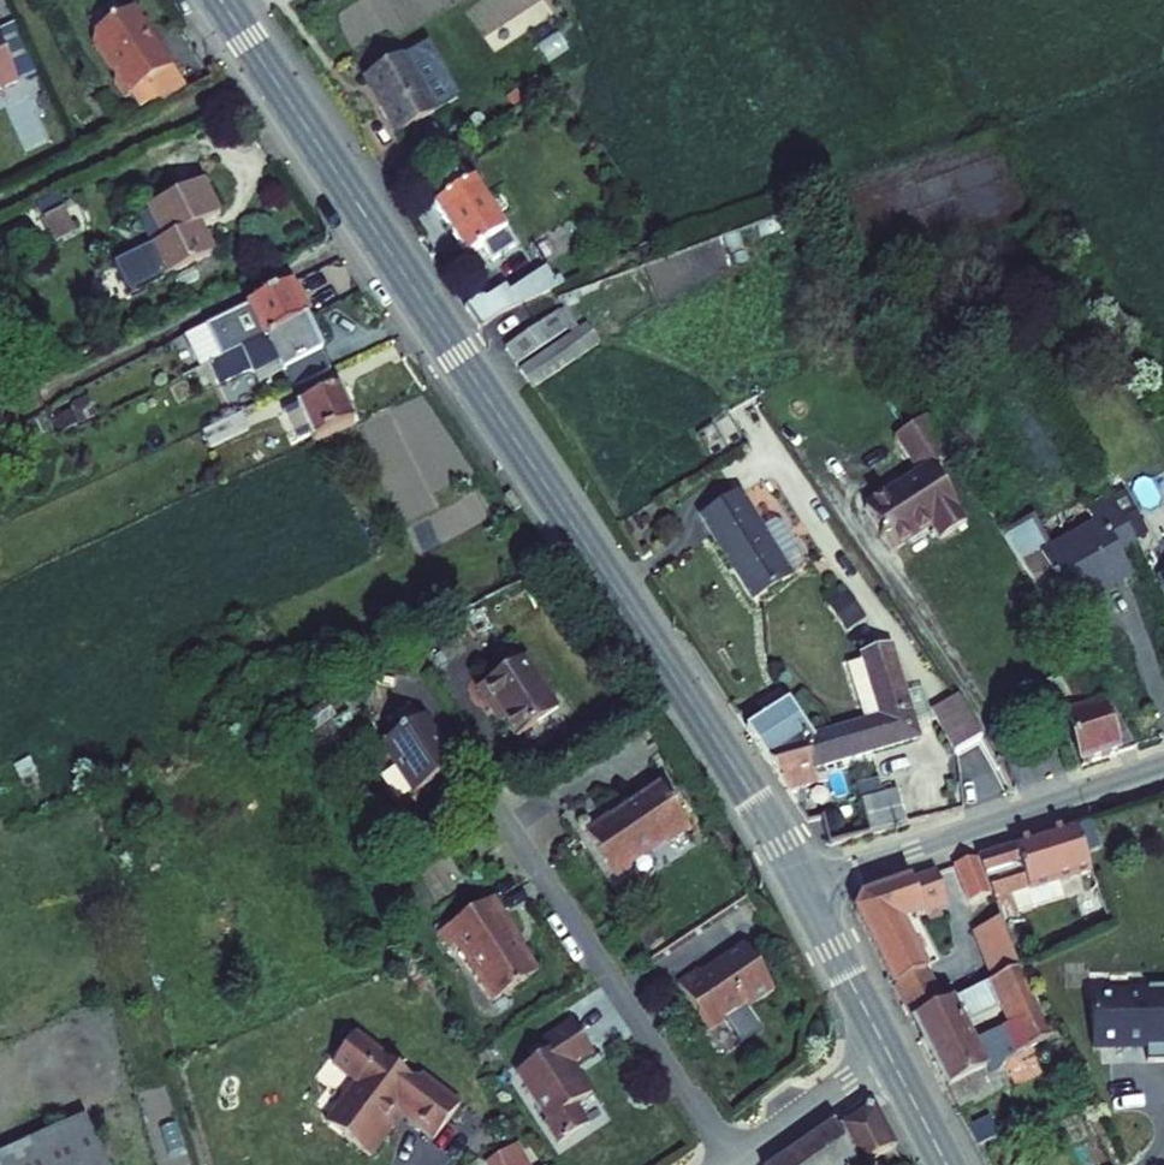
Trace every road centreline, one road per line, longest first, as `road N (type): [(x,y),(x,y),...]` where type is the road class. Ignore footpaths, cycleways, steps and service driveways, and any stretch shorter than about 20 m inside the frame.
road 1 (secondary): [(226,0),(670,666),(802,886)]
road 2 (residential): [(485,791),(736,1162)]
road 3 (tertiary): [(802,886),(1163,766)]
road 4 (secondary): [(802,886),(890,1054)]
road 5 (residential): [(736,1162),(890,1054)]
road 6 (secondary): [(890,1054),(947,1164)]

